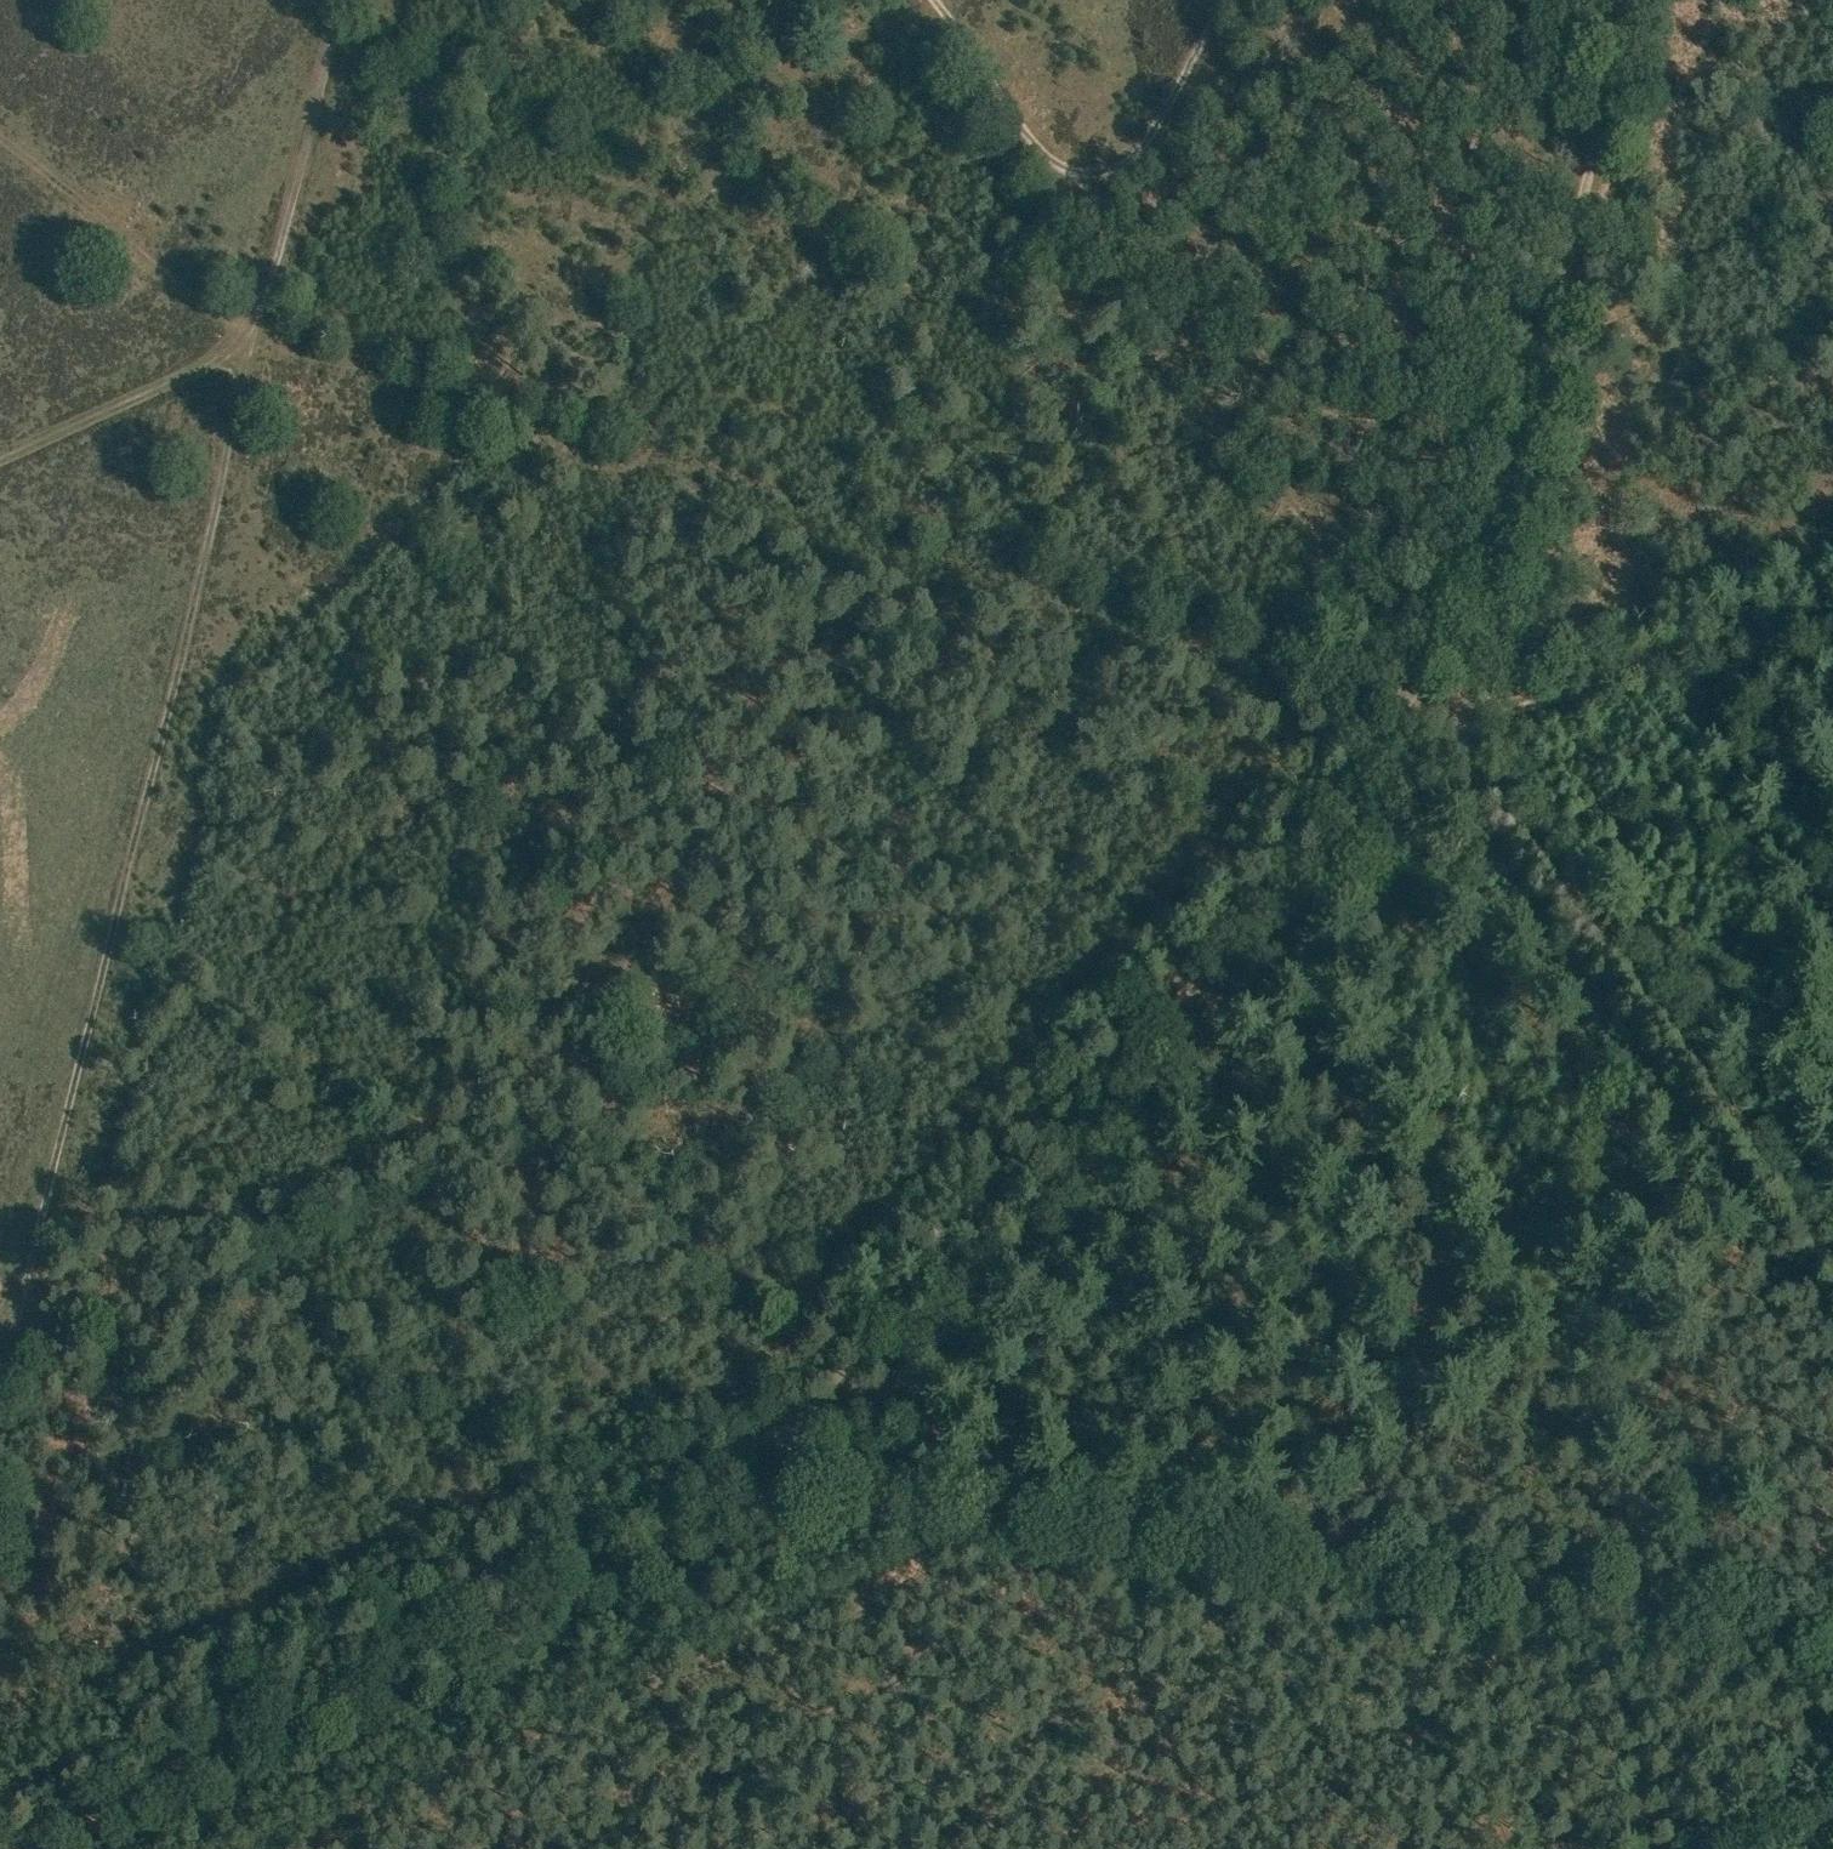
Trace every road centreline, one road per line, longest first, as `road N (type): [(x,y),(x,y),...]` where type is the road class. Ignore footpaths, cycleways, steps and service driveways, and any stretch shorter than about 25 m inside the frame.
road 1 (track): [(19,1848),(821,1464),(1451,726)]
road 2 (track): [(1451,726),(1630,0)]
road 3 (track): [(1832,1250),(1451,726)]
road 4 (track): [(1459,703),(1832,606)]

